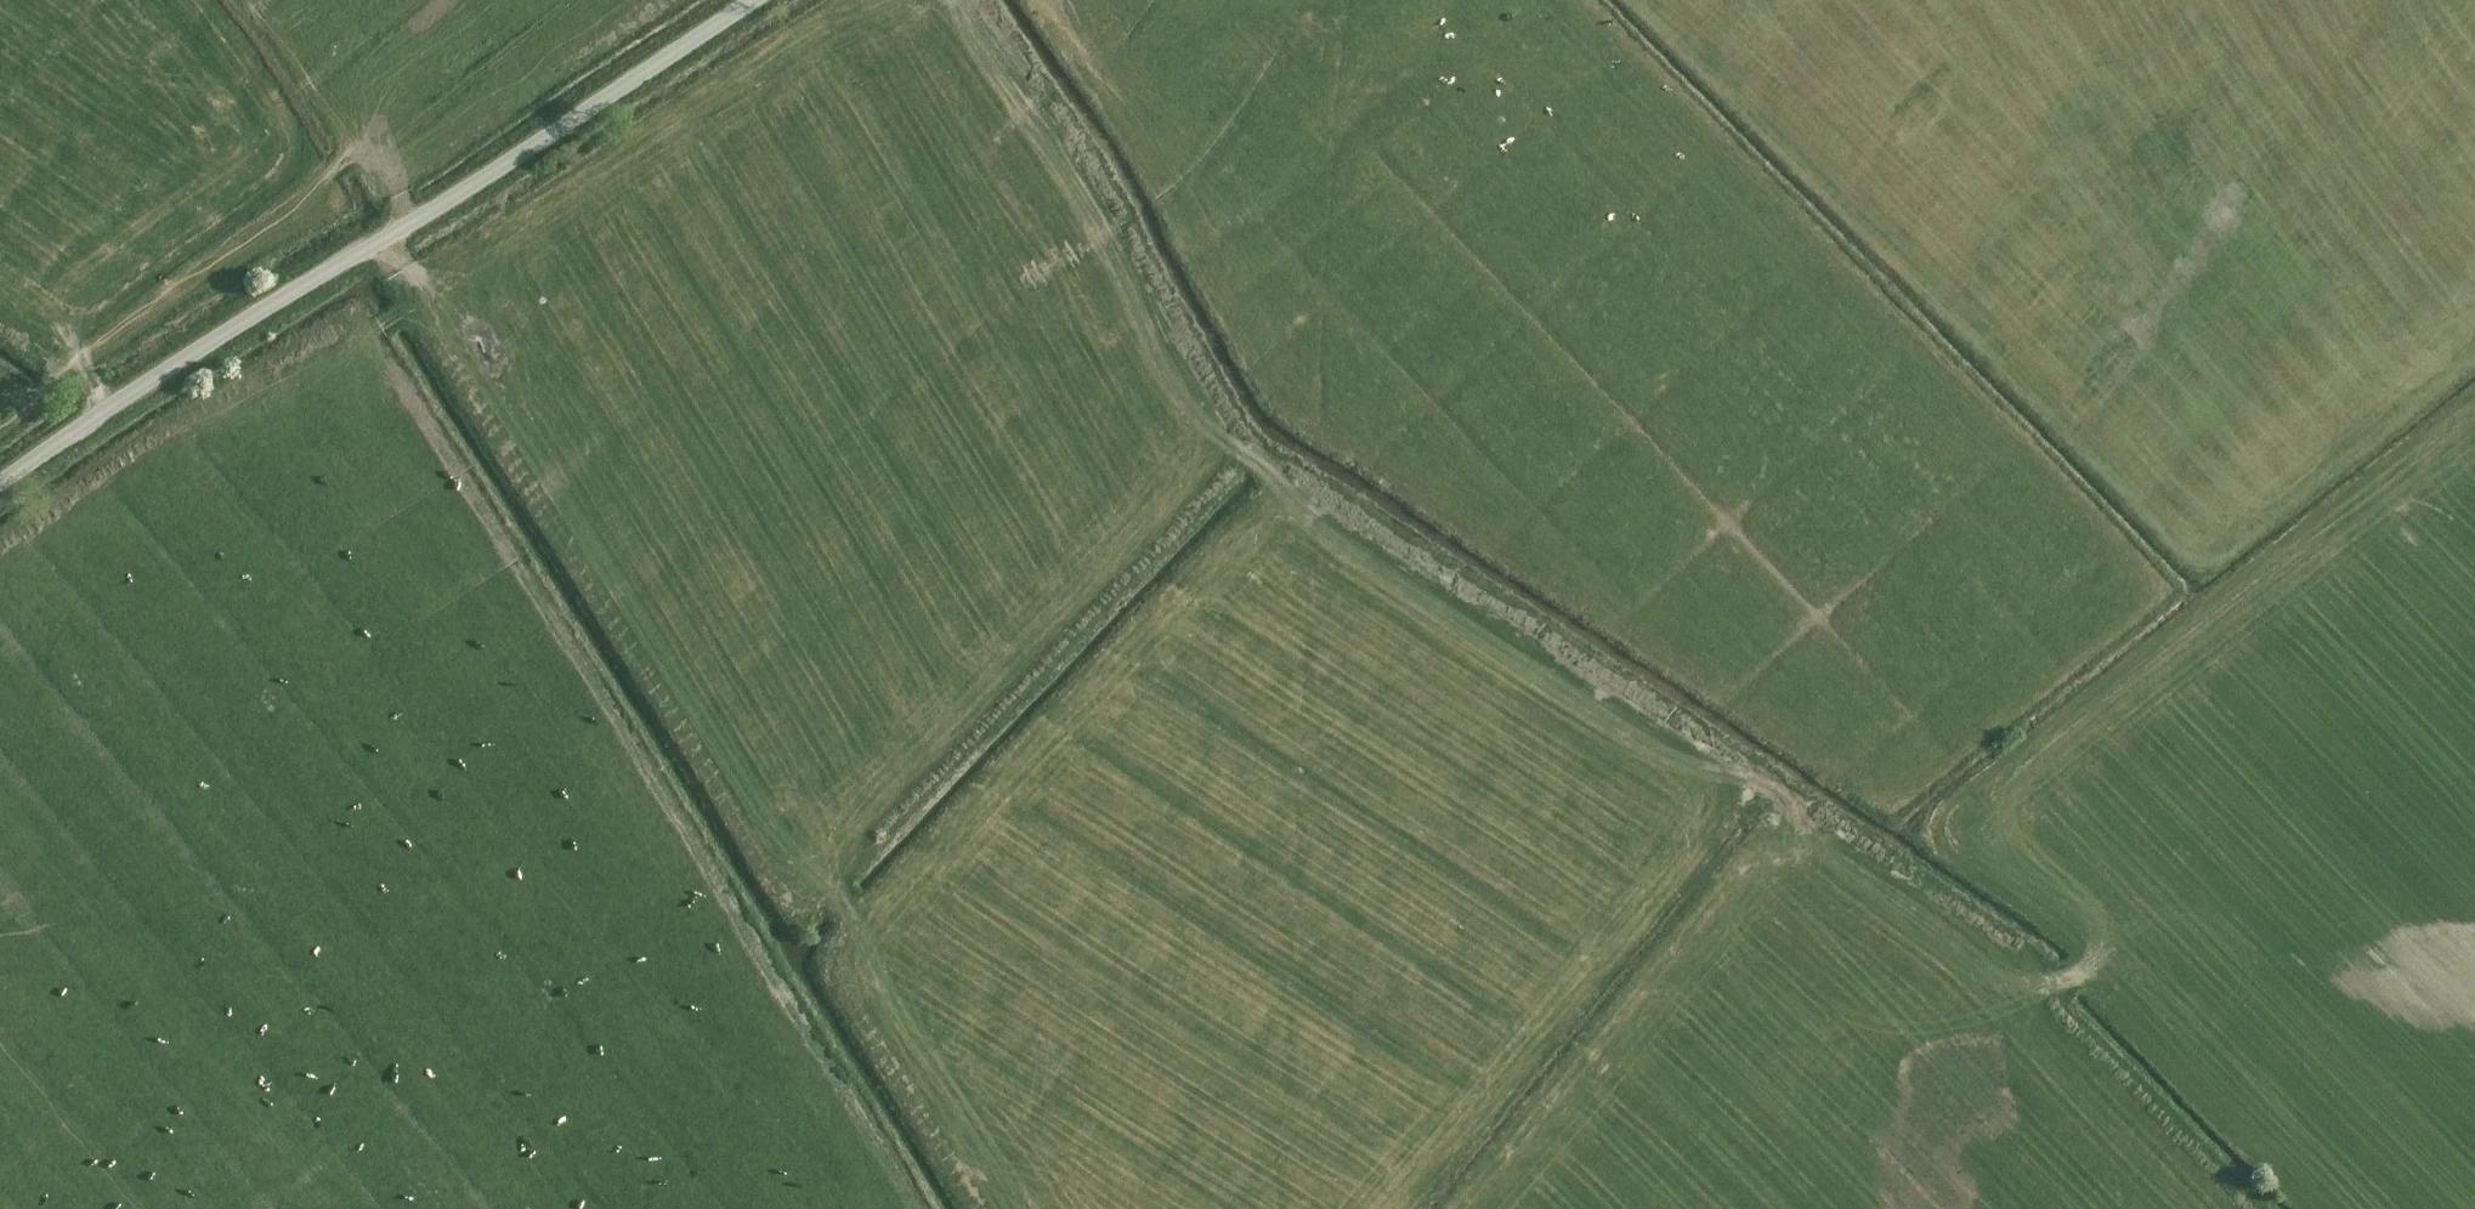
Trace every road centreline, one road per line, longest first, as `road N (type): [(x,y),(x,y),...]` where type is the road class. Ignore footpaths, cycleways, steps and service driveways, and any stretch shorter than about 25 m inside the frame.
road 1 (unclassified): [(0,492),(768,0)]

